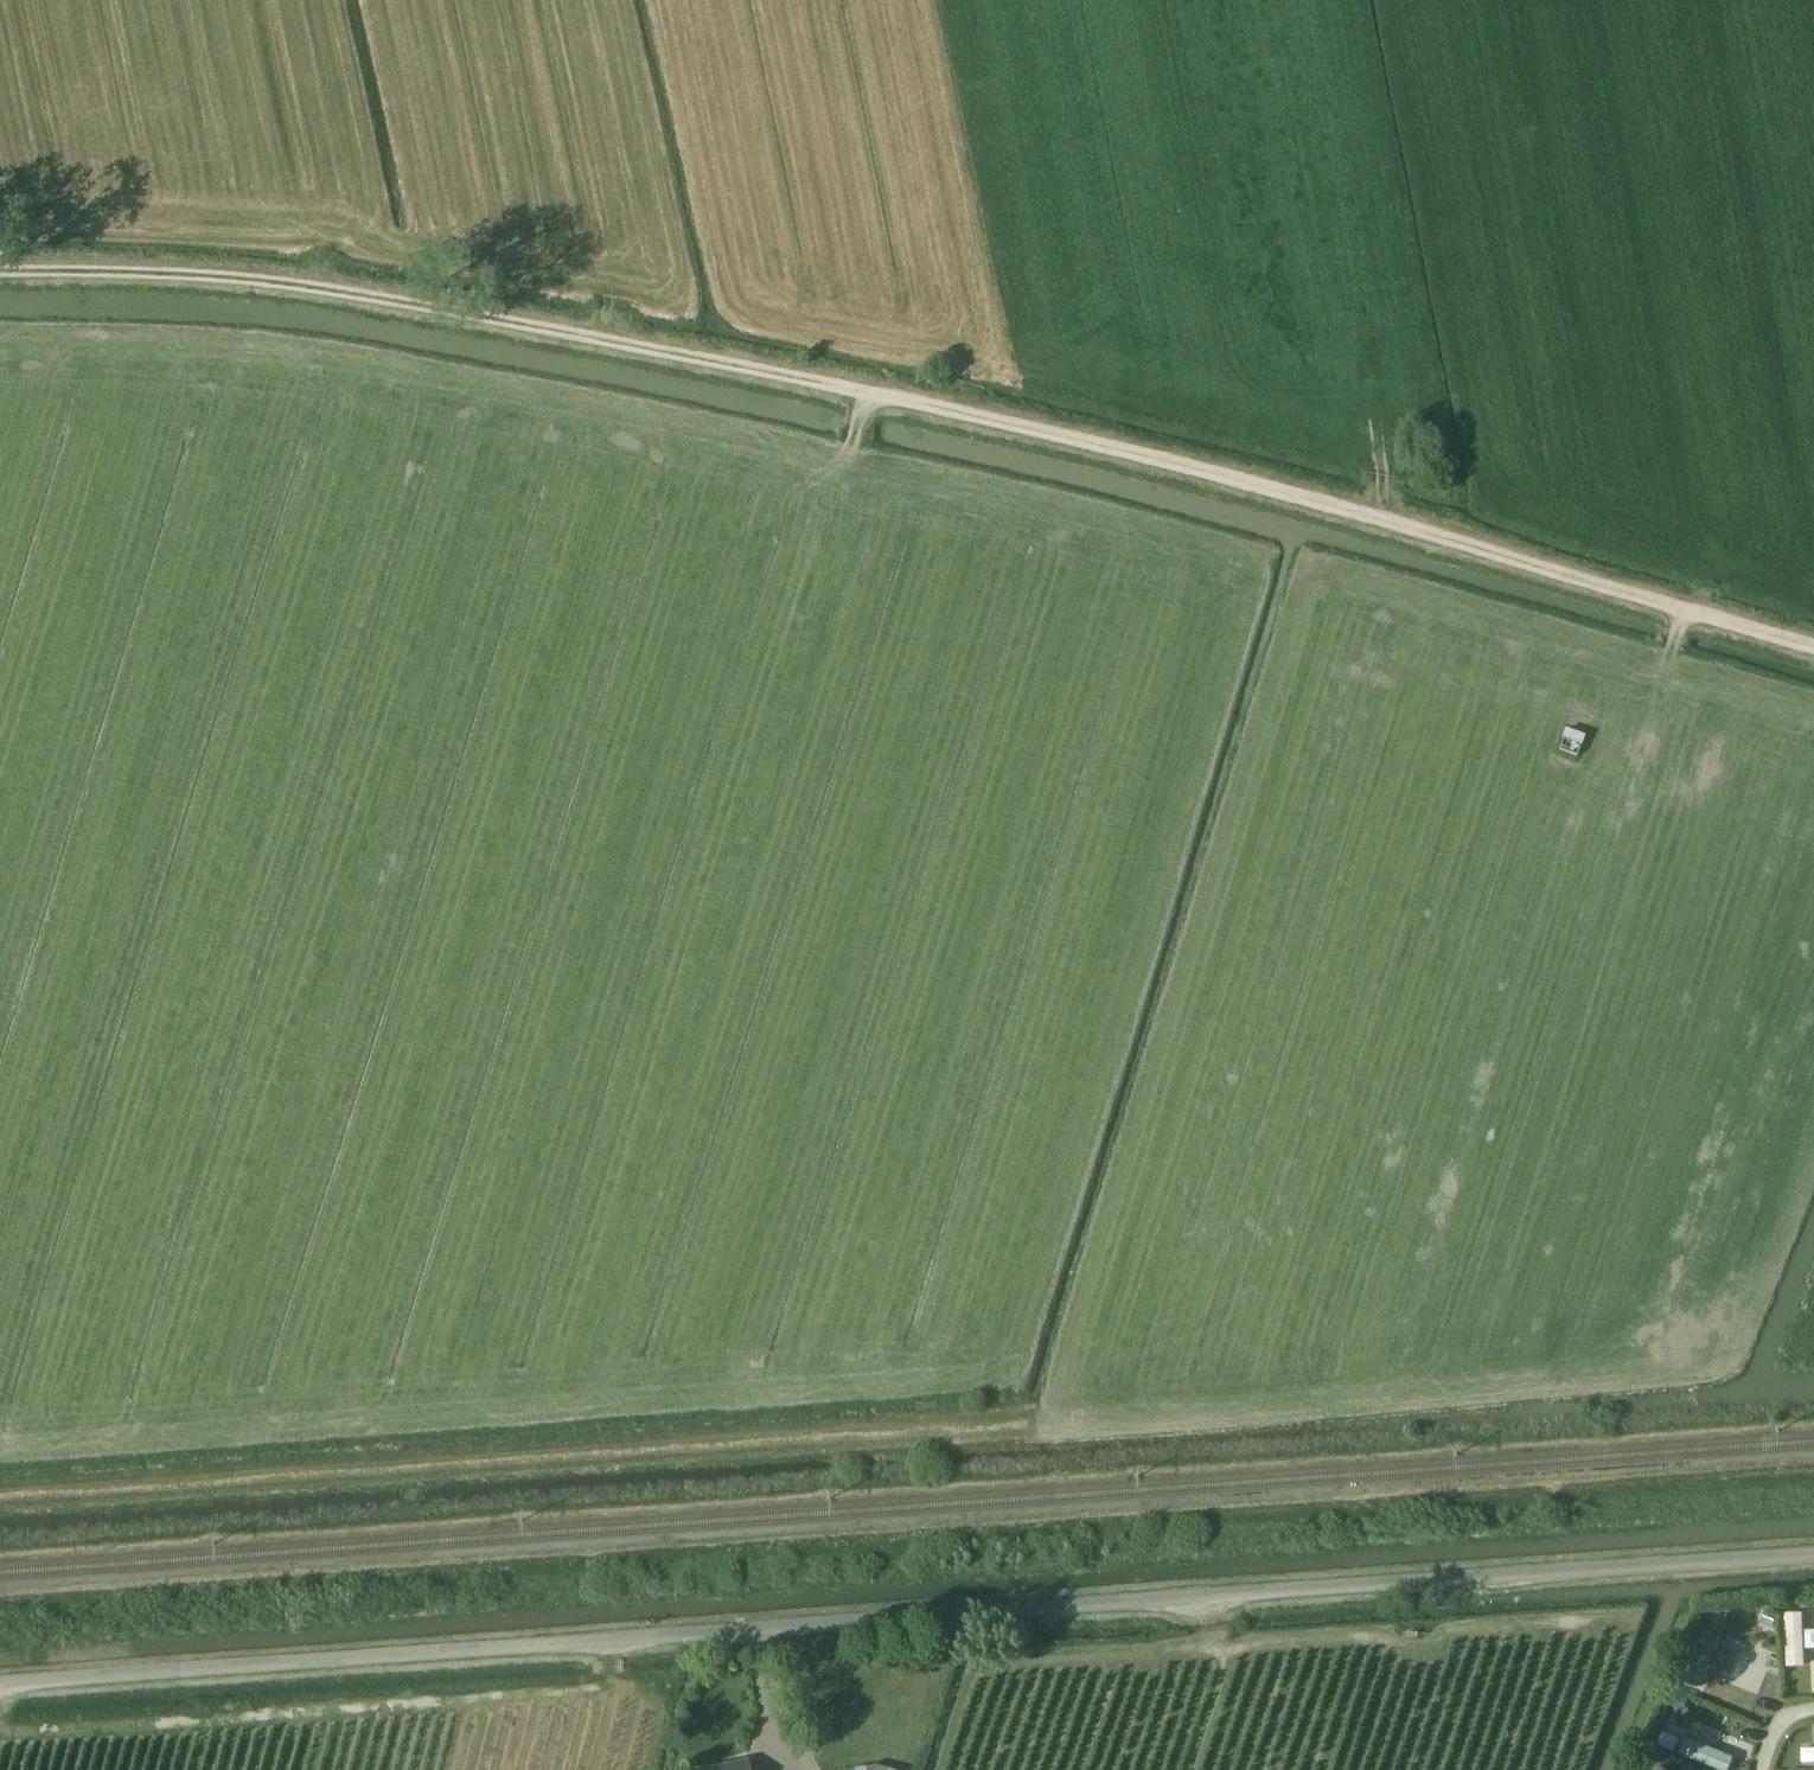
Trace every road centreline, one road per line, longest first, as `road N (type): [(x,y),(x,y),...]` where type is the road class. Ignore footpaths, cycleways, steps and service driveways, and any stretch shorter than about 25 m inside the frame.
road 1 (track): [(0,274),(297,290),(464,317),(1251,486),(1813,647)]
road 2 (unclassified): [(0,1691),(1813,1553)]

